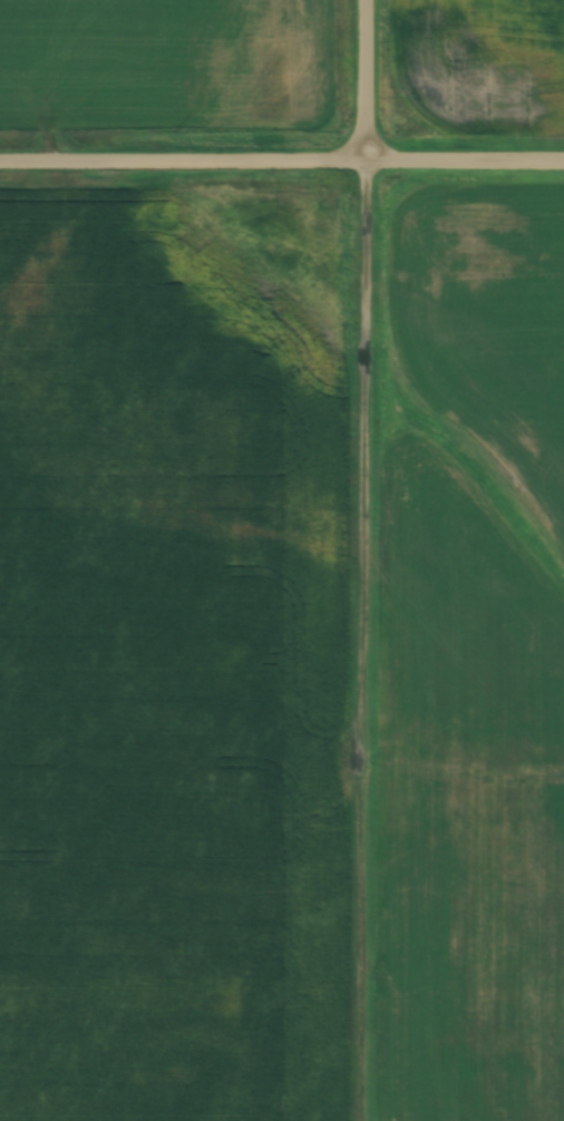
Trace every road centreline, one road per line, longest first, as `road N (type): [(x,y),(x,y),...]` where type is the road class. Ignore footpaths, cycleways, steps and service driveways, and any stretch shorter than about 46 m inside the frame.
road 1 (residential): [(366,1120),(372,0)]
road 2 (residential): [(0,164),(563,163)]

